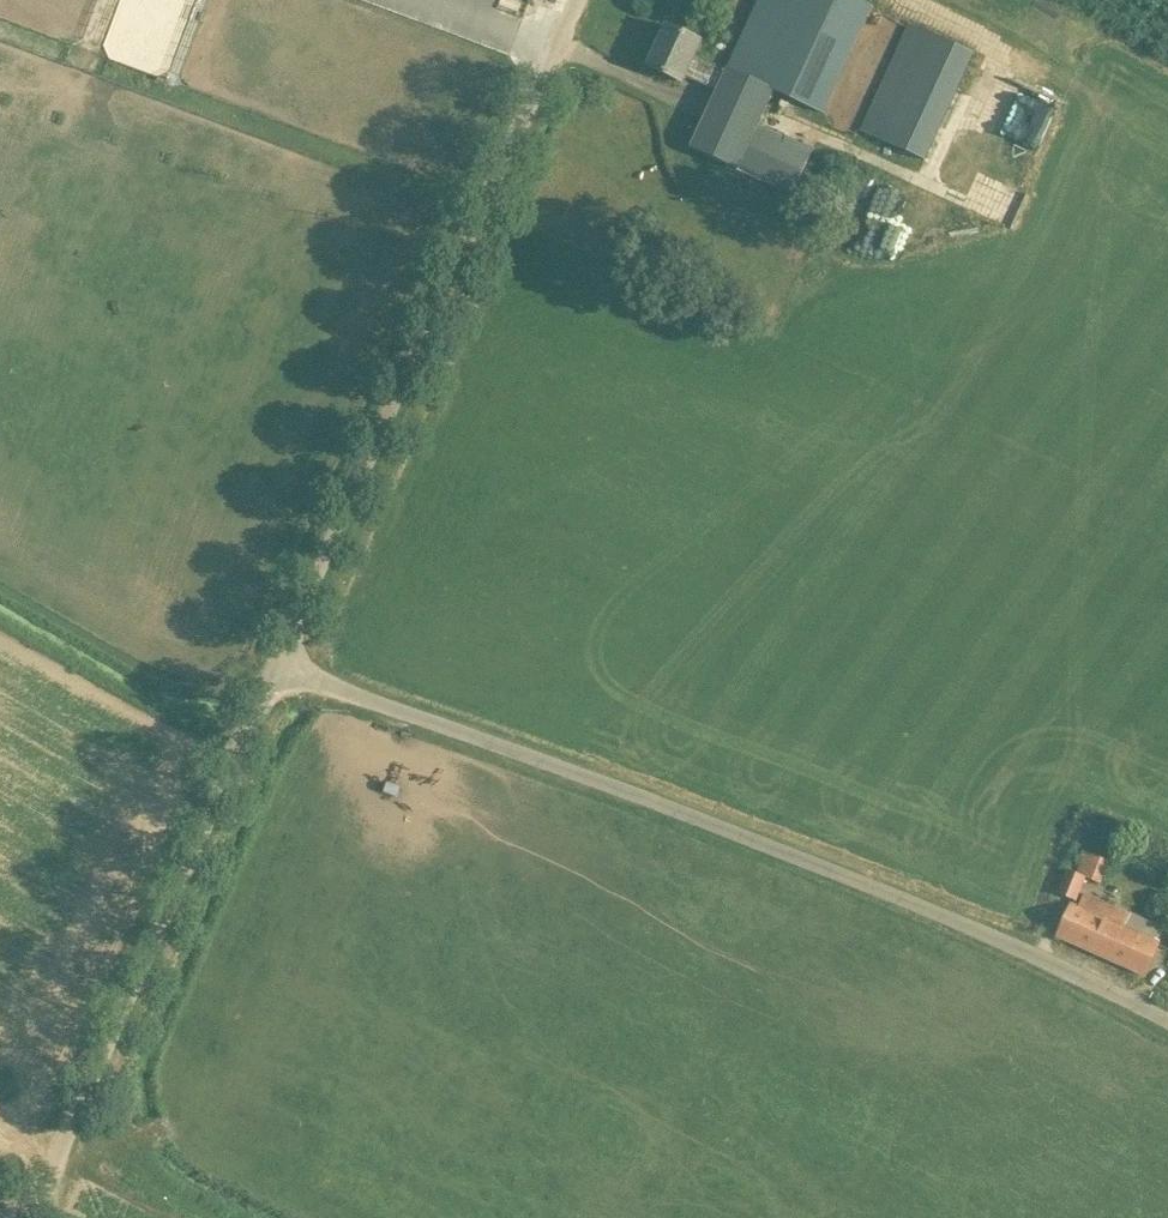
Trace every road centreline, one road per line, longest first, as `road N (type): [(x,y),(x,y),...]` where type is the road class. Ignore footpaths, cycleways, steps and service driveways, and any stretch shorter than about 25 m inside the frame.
road 1 (unclassified): [(1167,1021),(1027,951),(683,811),(276,666)]
road 2 (unclassified): [(276,666),(573,0)]
road 3 (unclassified): [(23,1217),(181,896),(276,666)]
road 4 (track): [(276,666),(251,696),(171,682),(0,592)]

